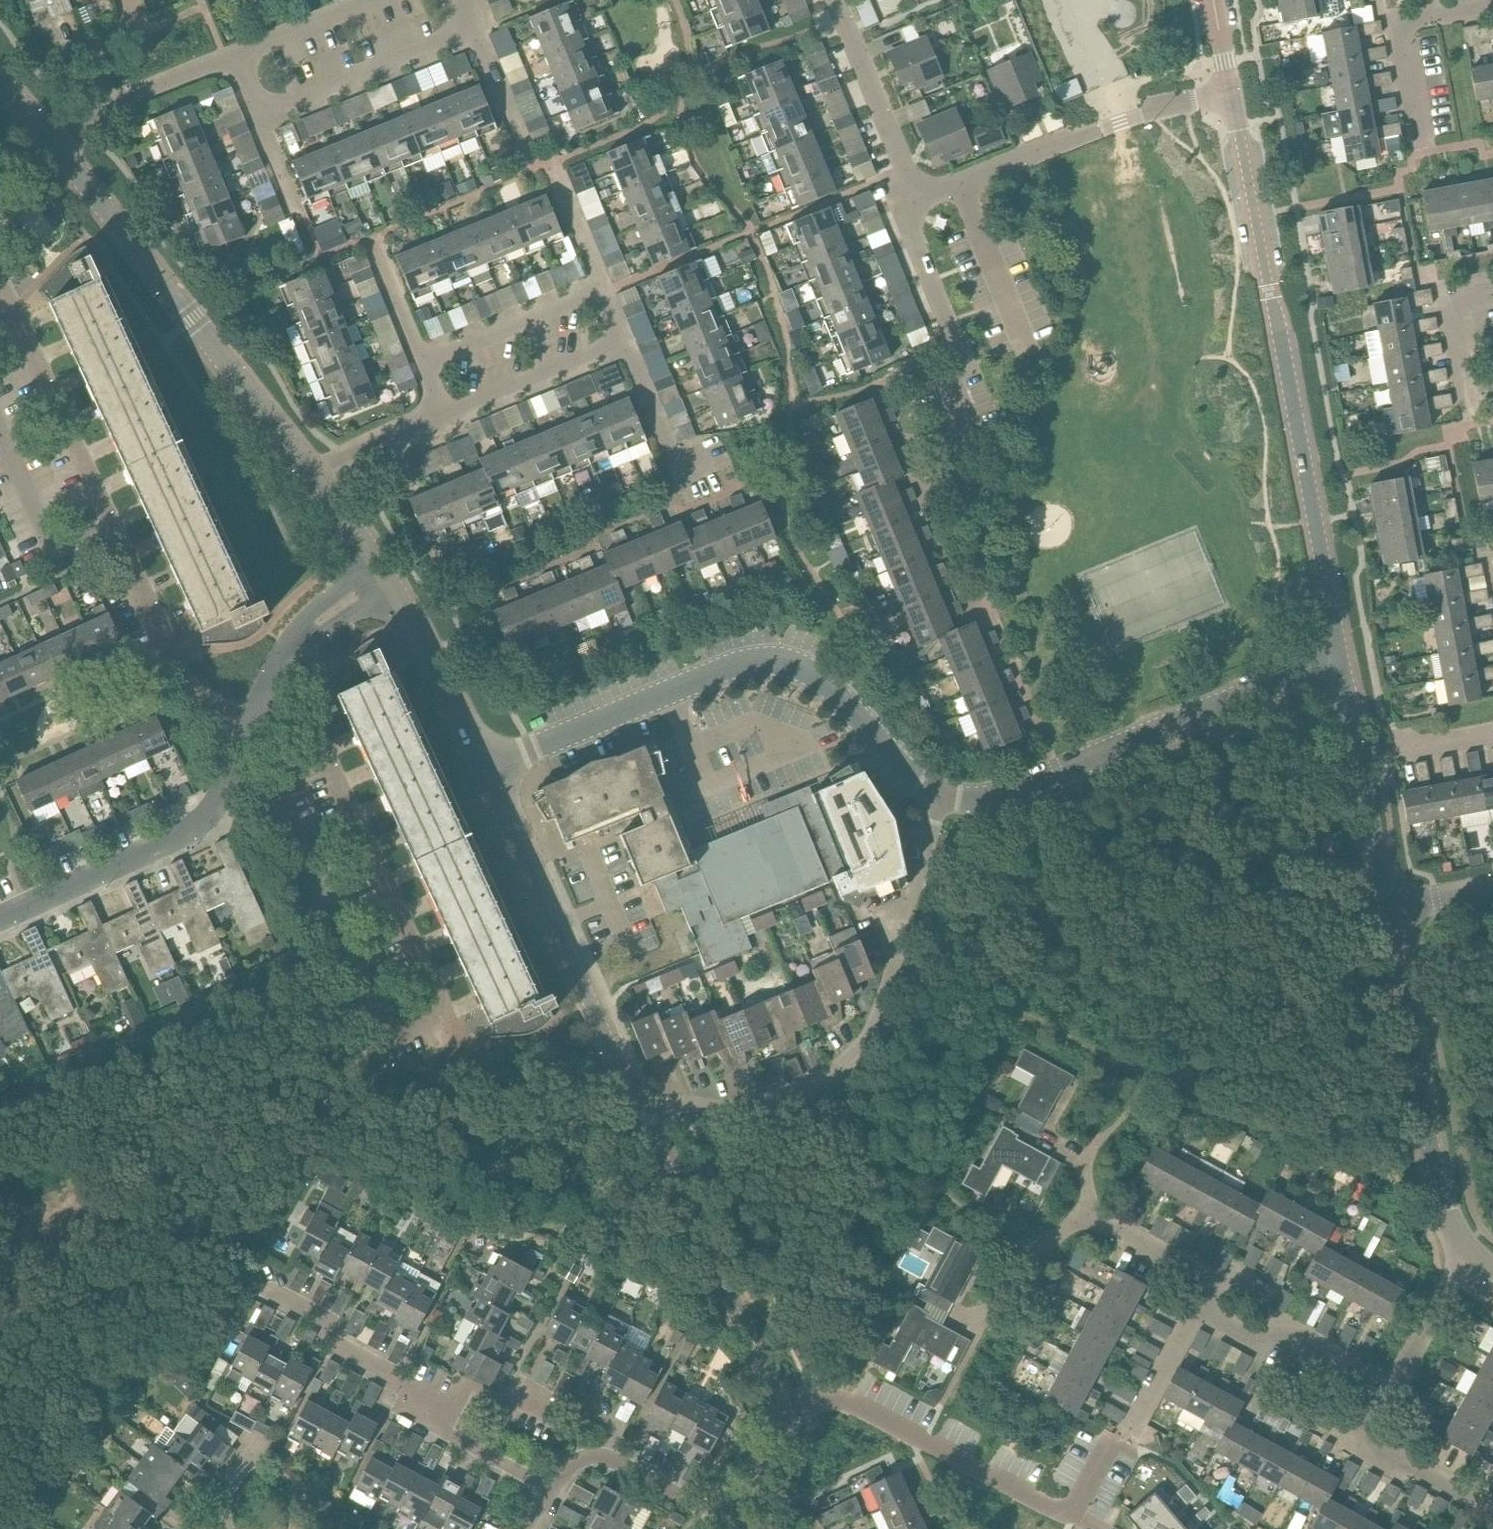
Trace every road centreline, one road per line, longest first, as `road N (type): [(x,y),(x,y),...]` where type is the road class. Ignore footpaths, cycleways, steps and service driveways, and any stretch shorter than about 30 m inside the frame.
road 1 (tertiary): [(1345,671),(1232,88)]
road 2 (residential): [(483,764),(750,660),(779,660),(840,693),(938,798)]
road 3 (residential): [(647,1116),(795,1091),(834,1073),(872,1037),(908,936),(938,798)]
road 4 (residential): [(938,798),(969,801),(1029,783),(1291,675),(1345,671)]
road 5 (tertiary): [(60,147),(314,474)]
road 6 (tertiary): [(483,764),(647,1116)]
road 7 (tertiary): [(1465,1246),(1448,1227),(1433,1175),(1385,906)]
road 8 (residential): [(1232,88),(902,198)]
road 9 (residential): [(247,720),(229,775),(197,830),(0,914)]
road 10 (tertiary): [(647,1116),(775,1405)]
road 11 (residential): [(775,1405),(847,1409),(1065,1516)]
road 12 (residential): [(116,523),(0,277)]
road 13 (residential): [(436,1429),(410,1415),(421,1393),(341,1352),(346,1342),(324,1331),(330,1318),(266,1286)]
road 14 (residential): [(1065,1516),(1118,1436),(1134,1426),(1203,1300)]
road 15 (residential): [(972,438),(951,383),(962,341),(902,198)]
road 16 (residential): [(247,720),(189,691),(116,523)]
road 17 (tertiary): [(1385,906),(1345,671)]
road 18 (residential): [(1422,152),(1399,23),(1492,6)]
road 19 (residential): [(264,111),(465,28)]
road 20 (residential): [(902,198),(905,171),(833,0)]
road 21 (residential): [(732,1525),(603,1456),(579,1461),(549,1490)]
road 22 (residential): [(1386,1385),(1359,1438),(1492,1513)]
road 23 (residential): [(60,147),(123,100),(244,50)]
road 24 (residential): [(1203,1300),(1265,1342),(1294,1336),(1386,1385)]
road 25 (tertiary): [(389,583),(483,764)]
road 26 (residential): [(389,583),(314,624),(247,720)]
road 27 (residential): [(444,417),(623,339)]
road 28 (residential): [(444,417),(370,238)]
road 29 (residential): [(436,1429),(457,1378),(504,1403),(516,1383),(562,1409)]
road 30 (residential): [(623,339),(556,168)]
road 31 (residential): [(719,450),(691,459),(669,451),(623,339)]
road 32 (residential): [(965,1318),(1013,1298),(1041,1245),(1096,1220)]
road 33 (residential): [(0,430),(54,553),(80,540)]
road 34 (residential): [(1386,1385),(1403,1368),(1465,1246)]
road 35 (residential): [(1096,1220),(1214,1281),(1203,1300)]
road 36 (residential): [(314,474),(444,417)]
road 37 (tertiary): [(314,474),(389,583)]
road 38 (residential): [(522,147),(465,28)]
road 39 (tertiary): [(775,1405),(777,1426),(732,1525)]
road 40 (residential): [(549,1490),(436,1429)]
road 41 (residential): [(1471,399),(1461,320),(1467,306),(1492,290)]

